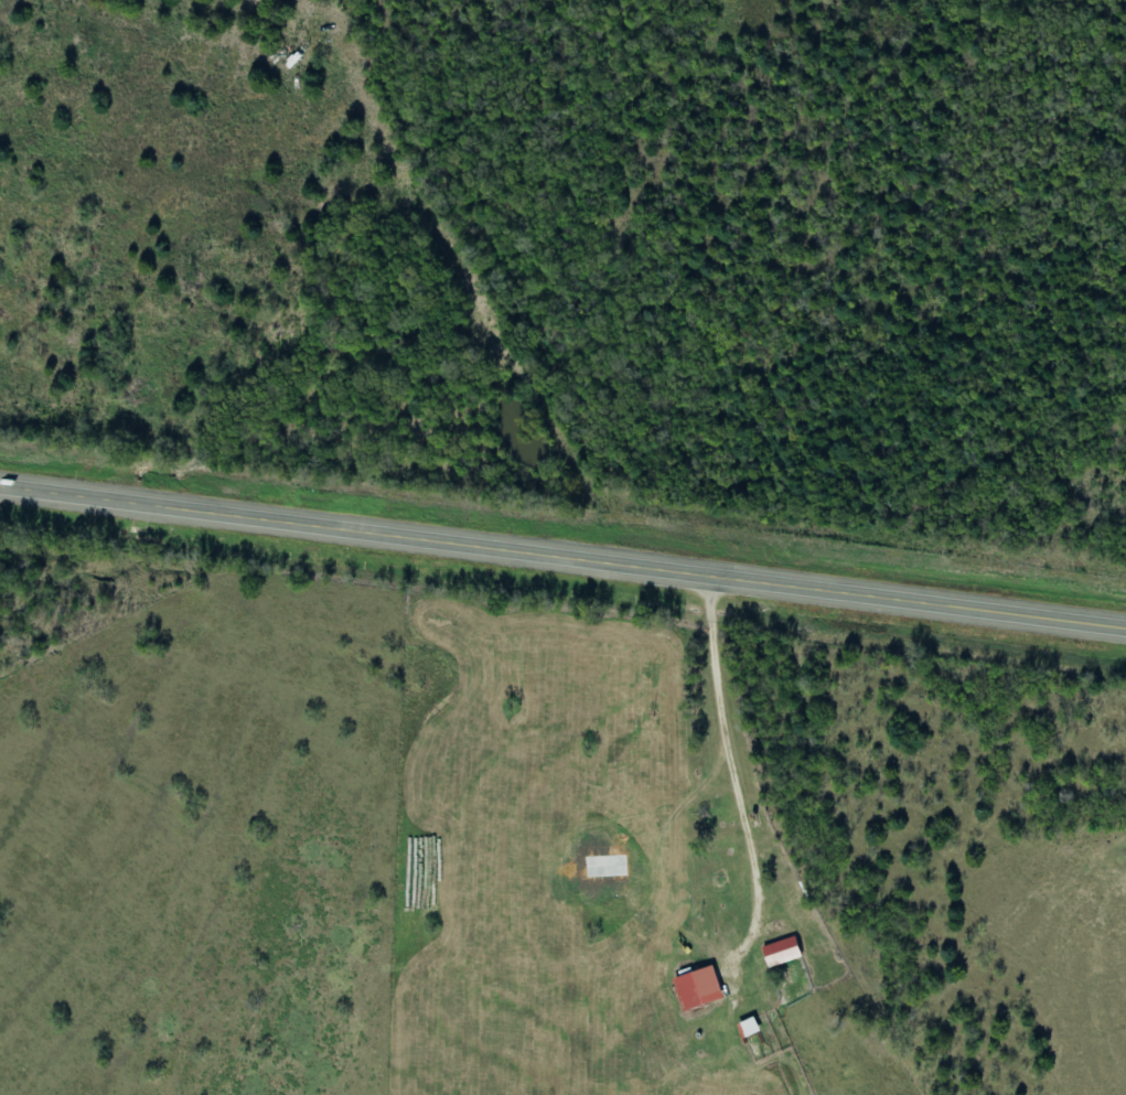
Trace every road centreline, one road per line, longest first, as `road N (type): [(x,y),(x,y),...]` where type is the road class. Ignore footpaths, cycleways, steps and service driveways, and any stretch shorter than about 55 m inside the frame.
road 1 (primary): [(1125,625),(0,485)]
road 2 (residential): [(695,571),(730,702),(726,924)]

